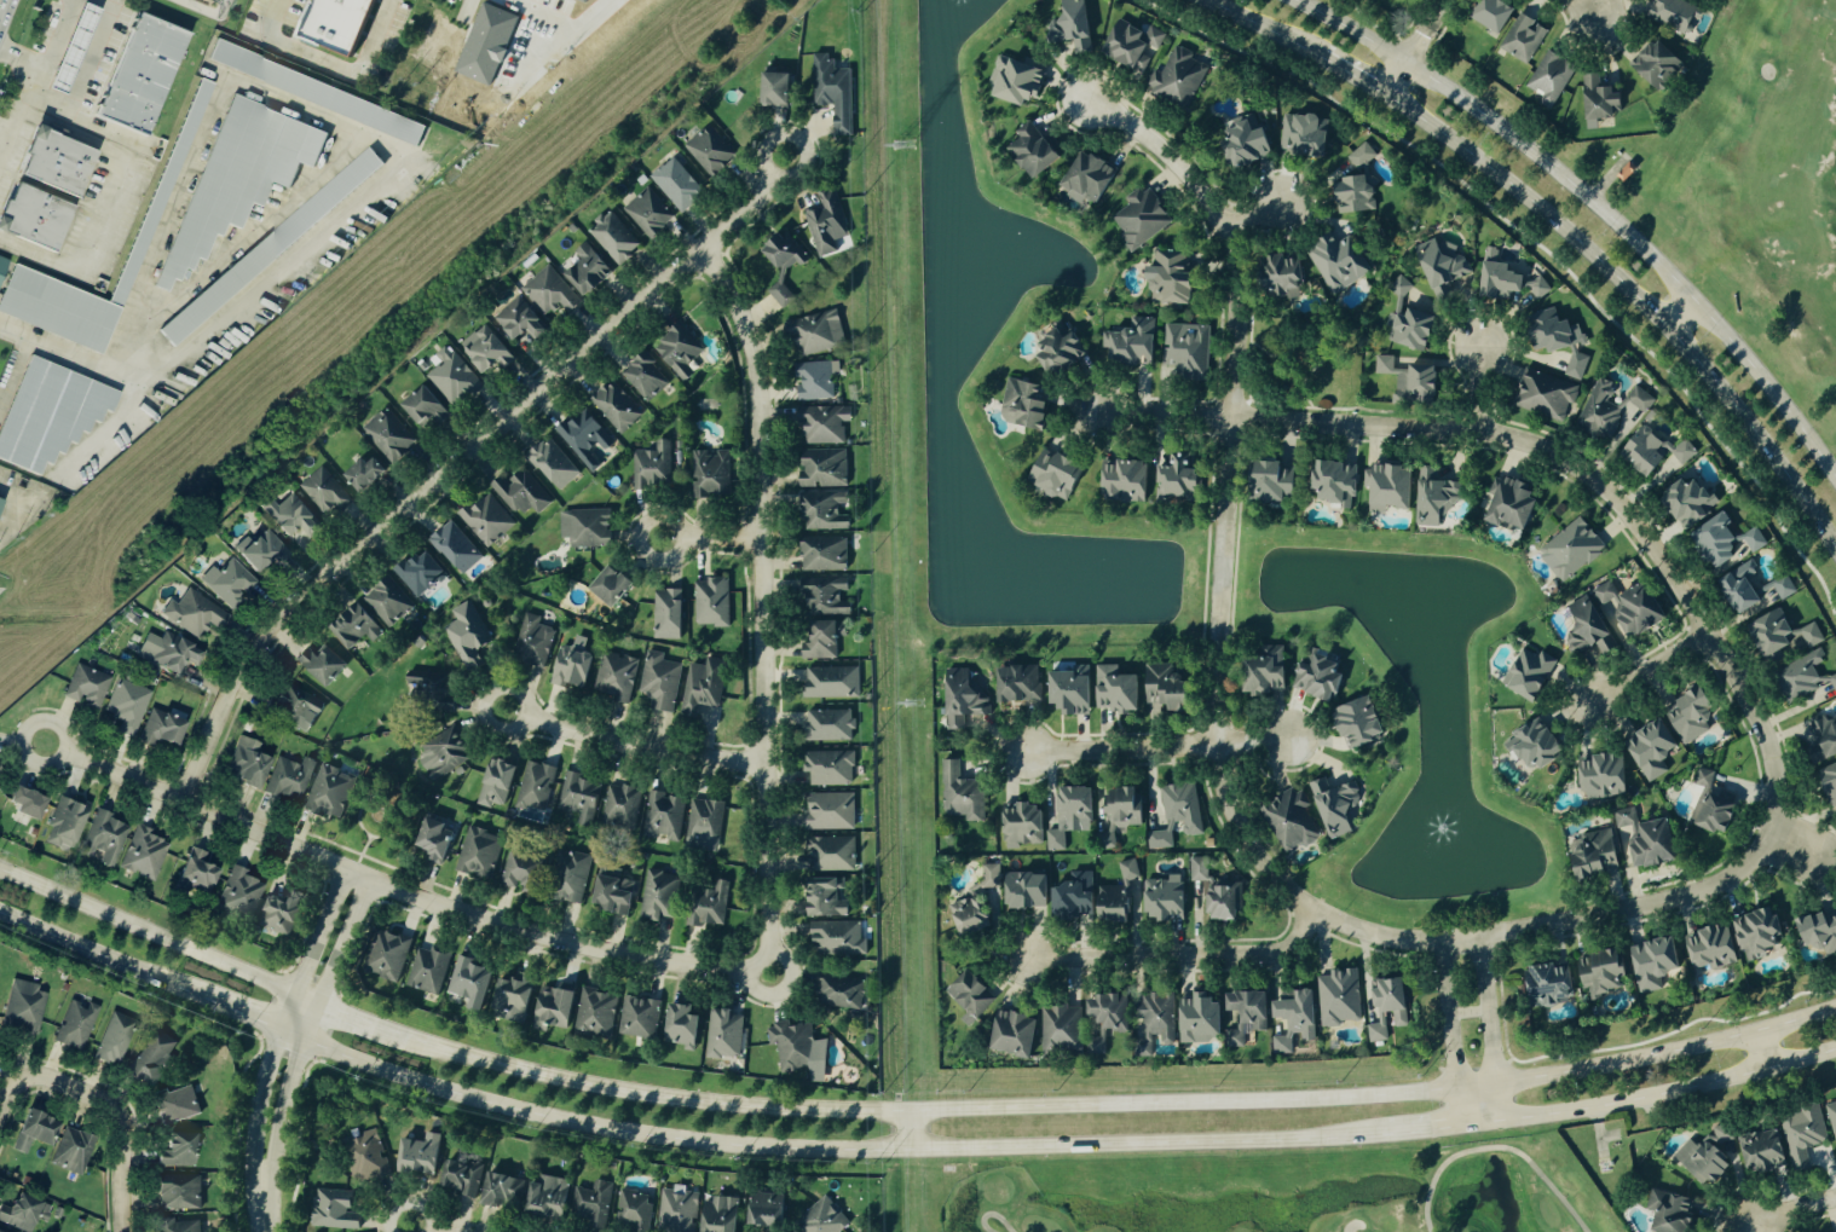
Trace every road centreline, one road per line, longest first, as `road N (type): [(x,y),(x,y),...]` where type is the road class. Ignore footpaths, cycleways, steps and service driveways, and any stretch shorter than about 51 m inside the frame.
road 1 (secondary): [(306,1040),(509,1110),(768,1150),(1384,1133)]
road 2 (secondary): [(1459,1088),(1301,1103),(767,1110),(651,1099),(406,1040)]
road 3 (residential): [(1751,861),(1772,829),(1773,757),(1709,636),(1639,530),(1583,470),(1545,446),(1482,430),(1102,410)]
road 4 (residential): [(785,156),(758,197),(278,619),(242,667),(186,799)]
road 5 (residential): [(46,742),(477,919),(595,950),(743,970),(762,960)]
road 6 (secondary): [(1835,482),(1722,331),(1548,166),(1404,59),(1290,0)]
road 7 (residential): [(762,960),(769,944),(761,398),(734,301),(702,247)]
road 8 (secondary): [(1384,89),(1665,322),(1835,550)]
road 9 (residential): [(1312,913),(1242,832),(1218,745),(1229,420)]
road 10 (residential): [(1751,861),(1730,880),(1674,898),(1437,945),(1358,932),(1312,913)]
road 11 (residential): [(1229,420),(1237,323),(1226,229),(1157,145),(1093,102)]
road 12 (secondary): [(1835,1006),(1623,1064),(1495,1084)]
road 13 (secondary): [(1500,1122),(1724,1082),(1835,1048)]
road 14 (secondary): [(296,994),(0,875)]
road 15 (residential): [(1312,913),(1275,955),(1024,959)]
road 16 (residential): [(1294,739),(1017,753)]
road 17 (residential): [(506,708),(649,751),(767,762)]
road 18 (tertiary): [(296,994),(261,1087),(256,1161),(268,1231)]
road 19 (tertiary): [(272,1231),(281,1122),(321,1003)]
road 20 (secondary): [(0,912),(202,997)]
road 21 (residential): [(41,1084),(115,1106),(128,1132),(132,1231)]
road 22 (residential): [(1495,1084),(1477,938)]
road 23 (residential): [(1440,944),(1459,1088)]
road 24 (residential): [(347,868),(296,994)]
road 25 (residential): [(321,1003),(368,877)]
road 26 (residential): [(1709,636),(1598,699)]
road 27 (secondary): [(1207,0),(1323,53)]

